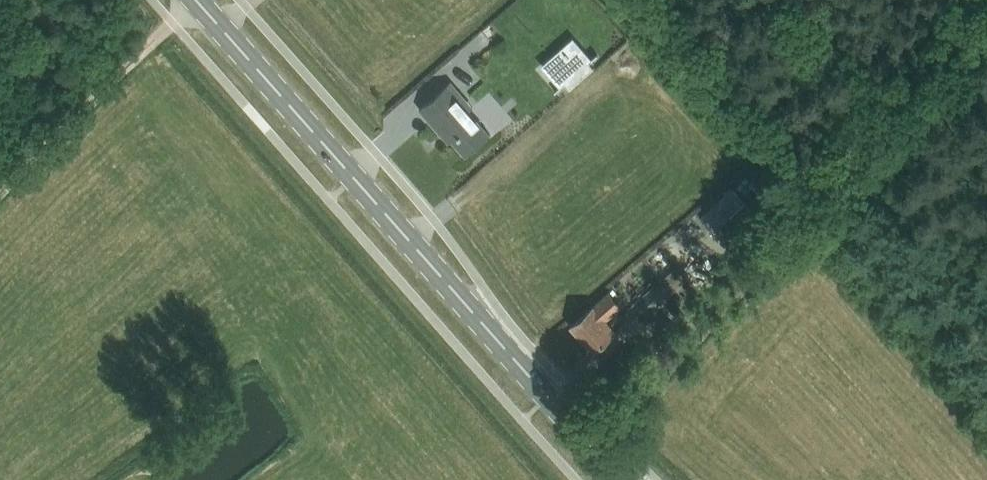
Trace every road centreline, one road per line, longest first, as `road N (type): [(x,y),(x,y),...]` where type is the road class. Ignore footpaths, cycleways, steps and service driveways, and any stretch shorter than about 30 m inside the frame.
road 1 (secondary): [(620,479),(184,0)]
road 2 (track): [(549,450),(604,411),(826,164)]
road 3 (track): [(187,3),(0,178)]

